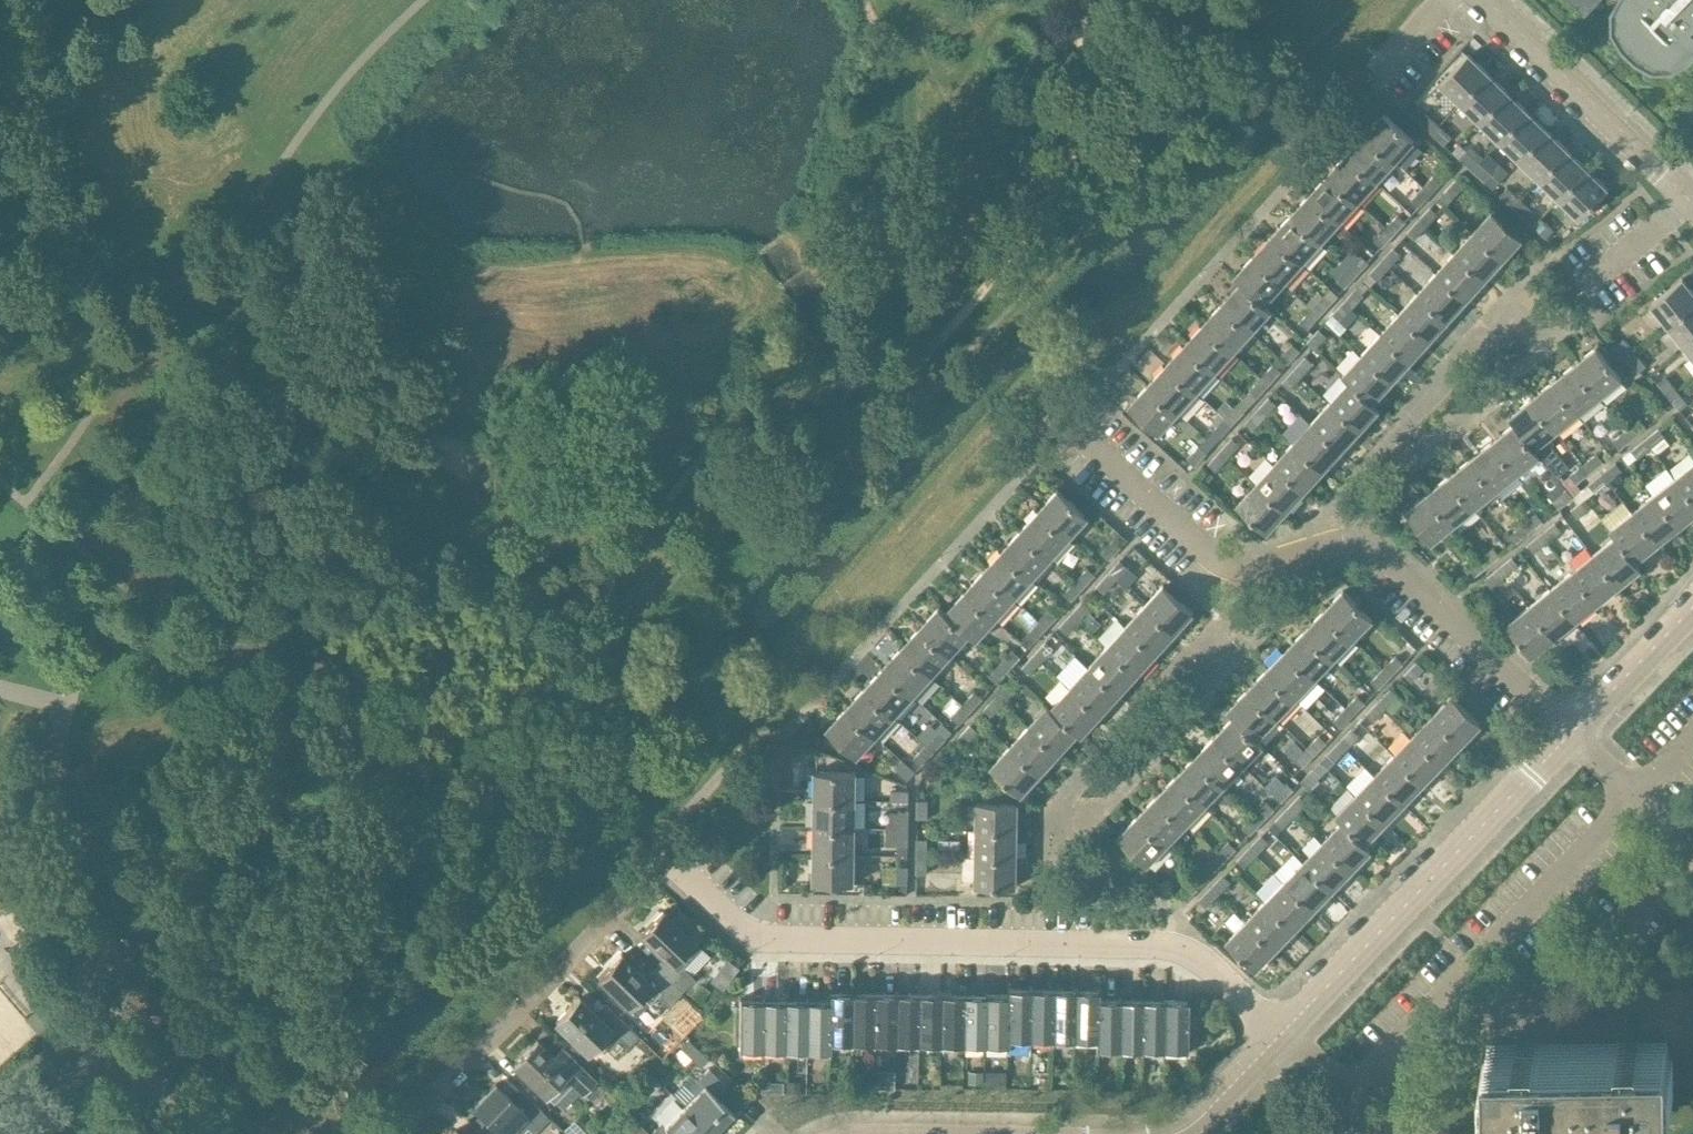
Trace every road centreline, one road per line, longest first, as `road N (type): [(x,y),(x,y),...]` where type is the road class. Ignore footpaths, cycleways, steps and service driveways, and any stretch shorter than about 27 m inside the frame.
road 1 (residential): [(1277,1035),(1203,961),(1176,946),(751,938),(682,872)]
road 2 (residential): [(1571,739),(1373,547),(1319,547),(1252,568),(1211,556),(1076,433)]
road 3 (residential): [(1277,1035),(1343,1094),(1635,798)]
road 4 (unclassified): [(1277,1035),(1571,739)]
road 5 (residential): [(395,1133),(642,886)]
road 6 (unclassified): [(1484,0),(1692,203)]
road 7 (unclassified): [(1571,739),(1692,611)]
road 8 (unclassified): [(1167,1133),(1194,1119),(1277,1035)]

